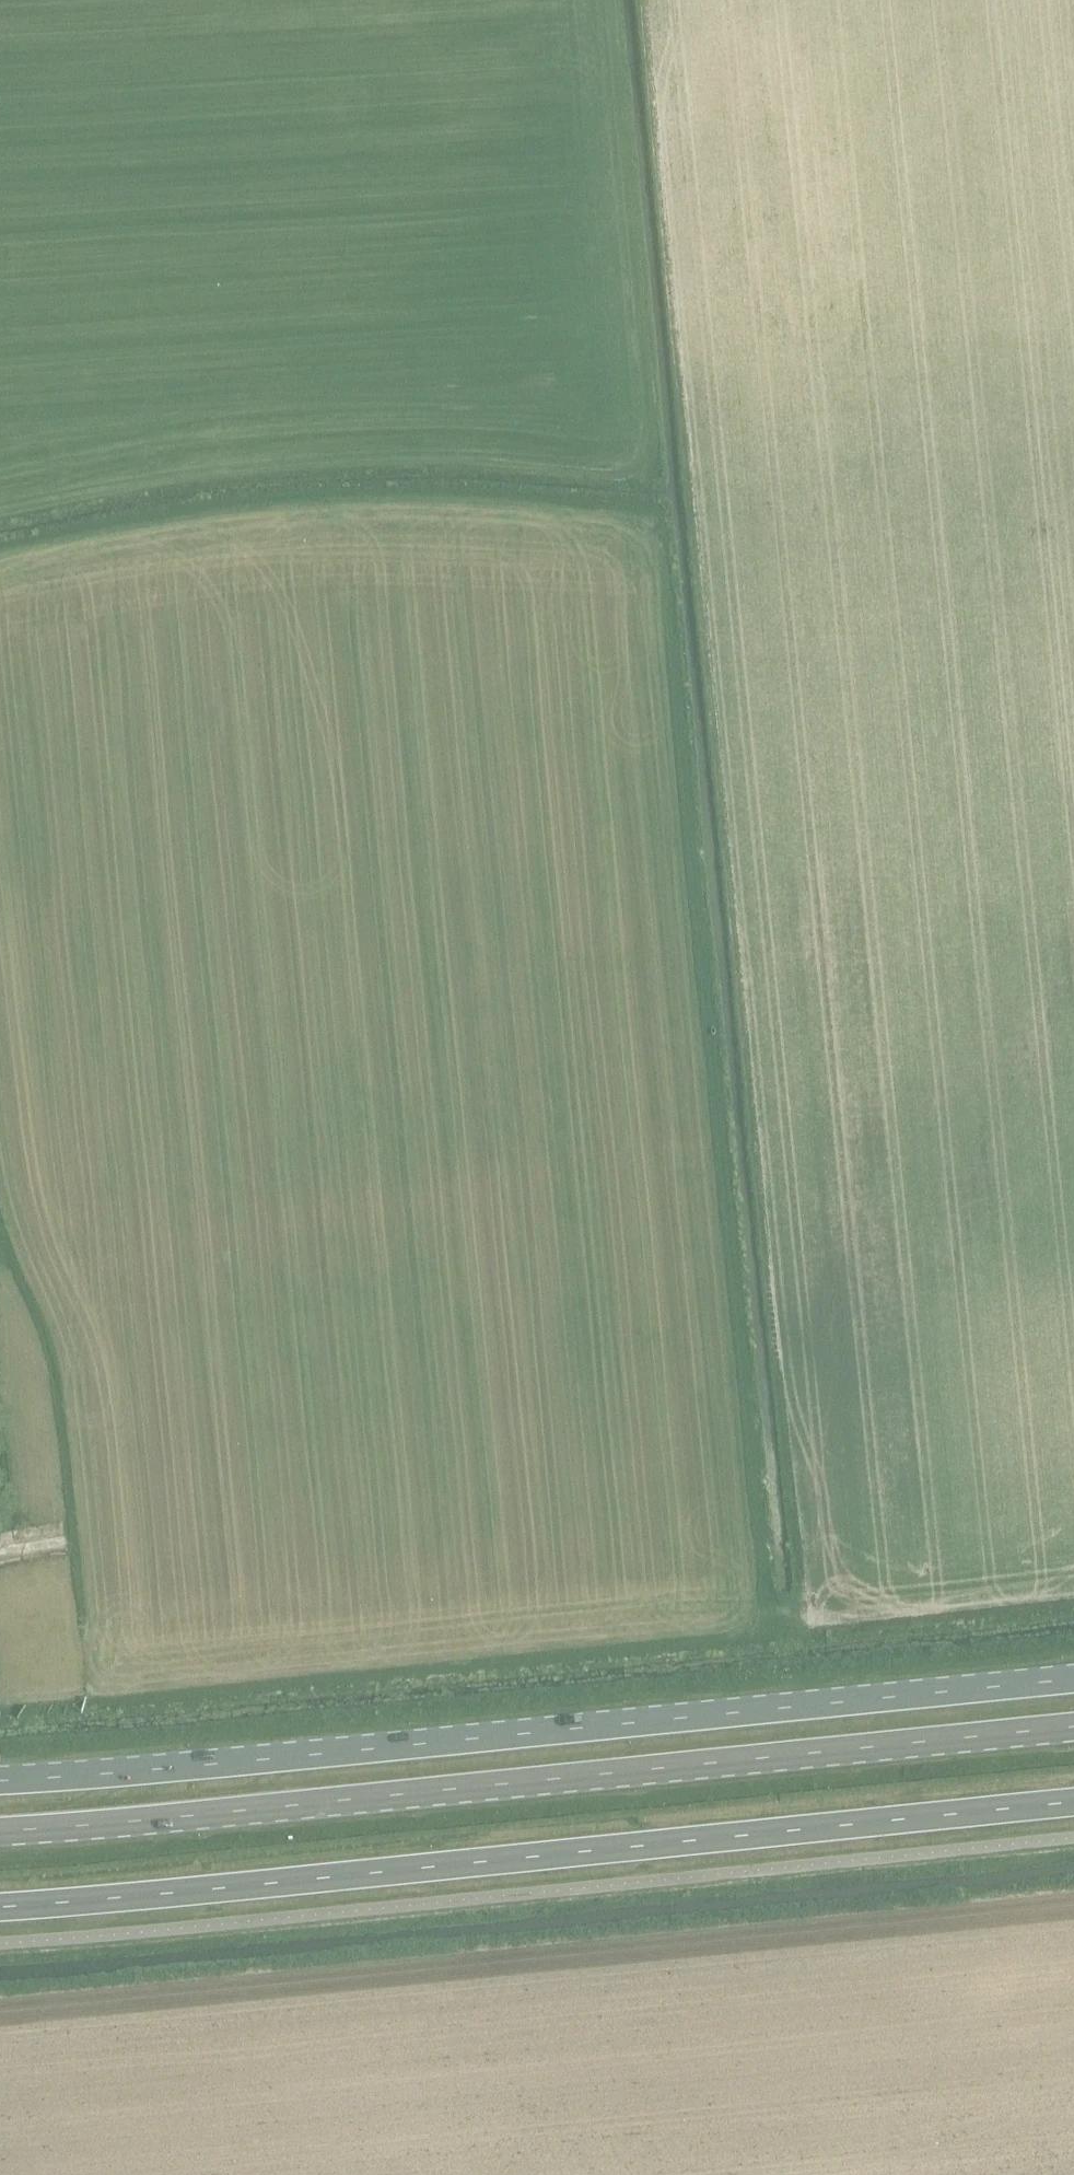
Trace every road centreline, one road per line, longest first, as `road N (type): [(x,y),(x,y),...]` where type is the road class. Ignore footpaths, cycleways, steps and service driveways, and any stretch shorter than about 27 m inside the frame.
road 1 (primary): [(0,1830),(1073,1727)]
road 2 (primary): [(1073,1679),(0,1778)]

